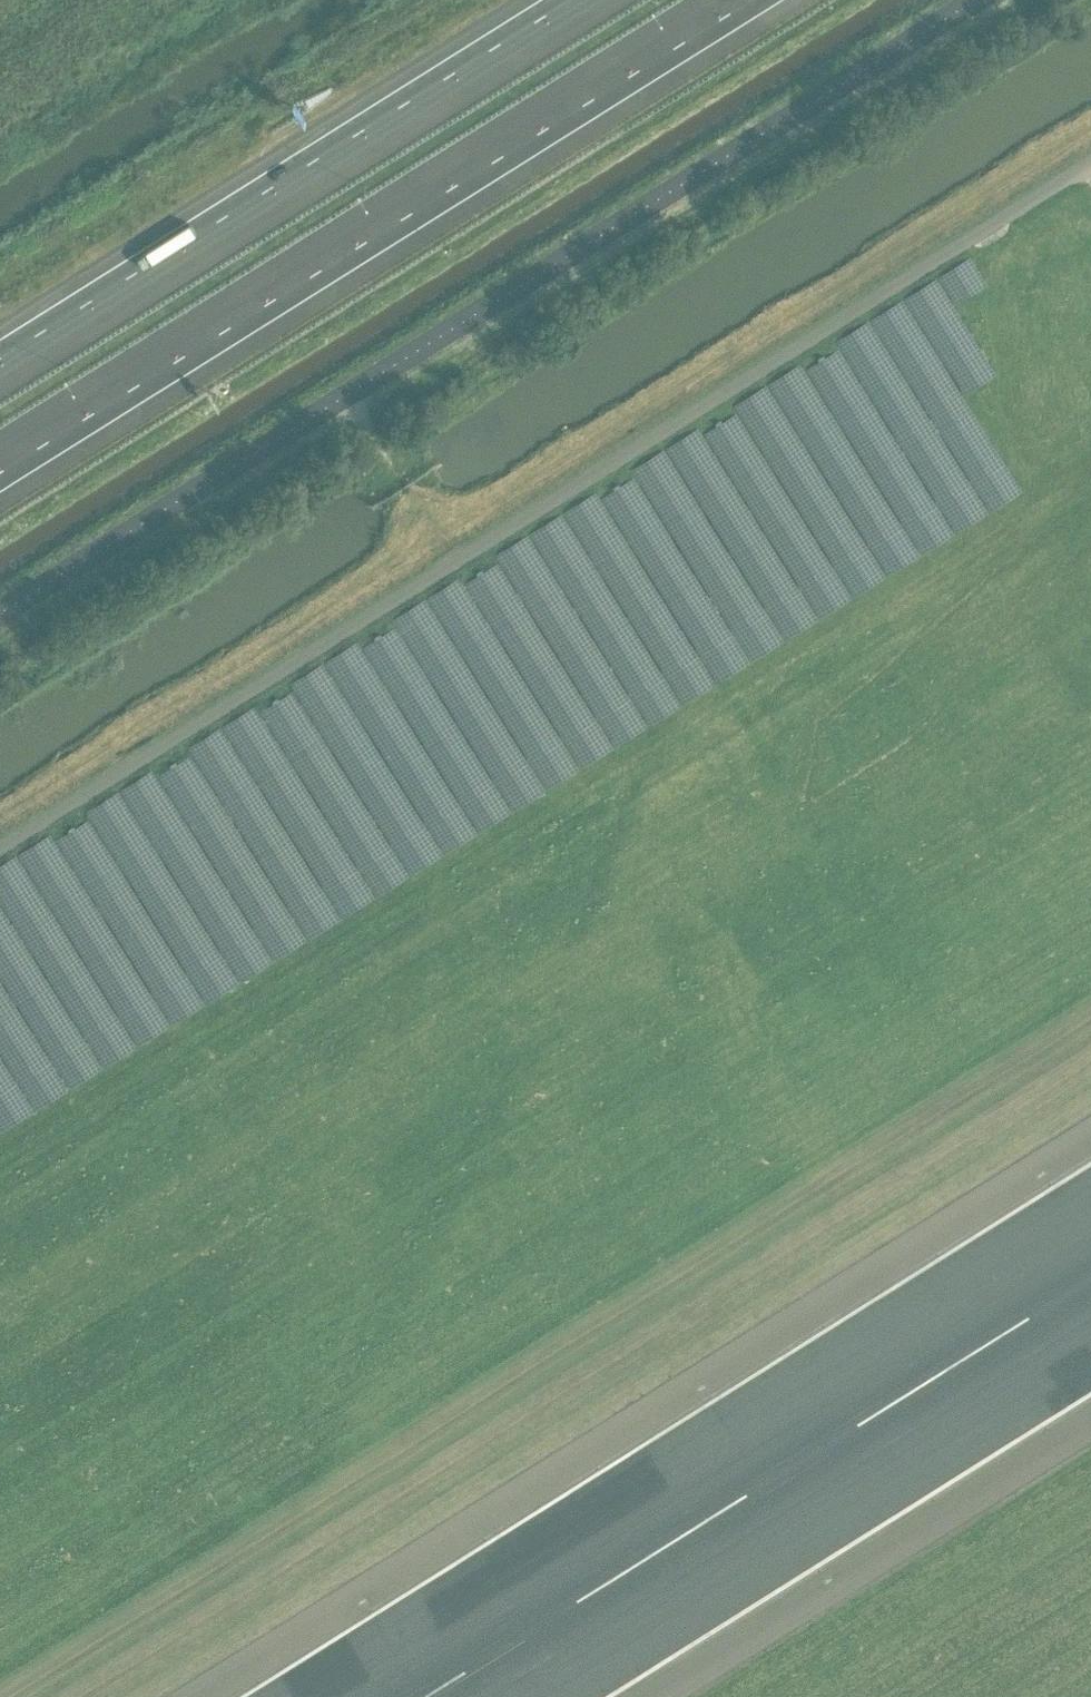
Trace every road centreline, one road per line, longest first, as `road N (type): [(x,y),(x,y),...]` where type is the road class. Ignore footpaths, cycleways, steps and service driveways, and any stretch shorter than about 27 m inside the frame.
road 1 (motorway): [(0,465),(737,0)]
road 2 (motorway): [(582,0),(0,367)]

